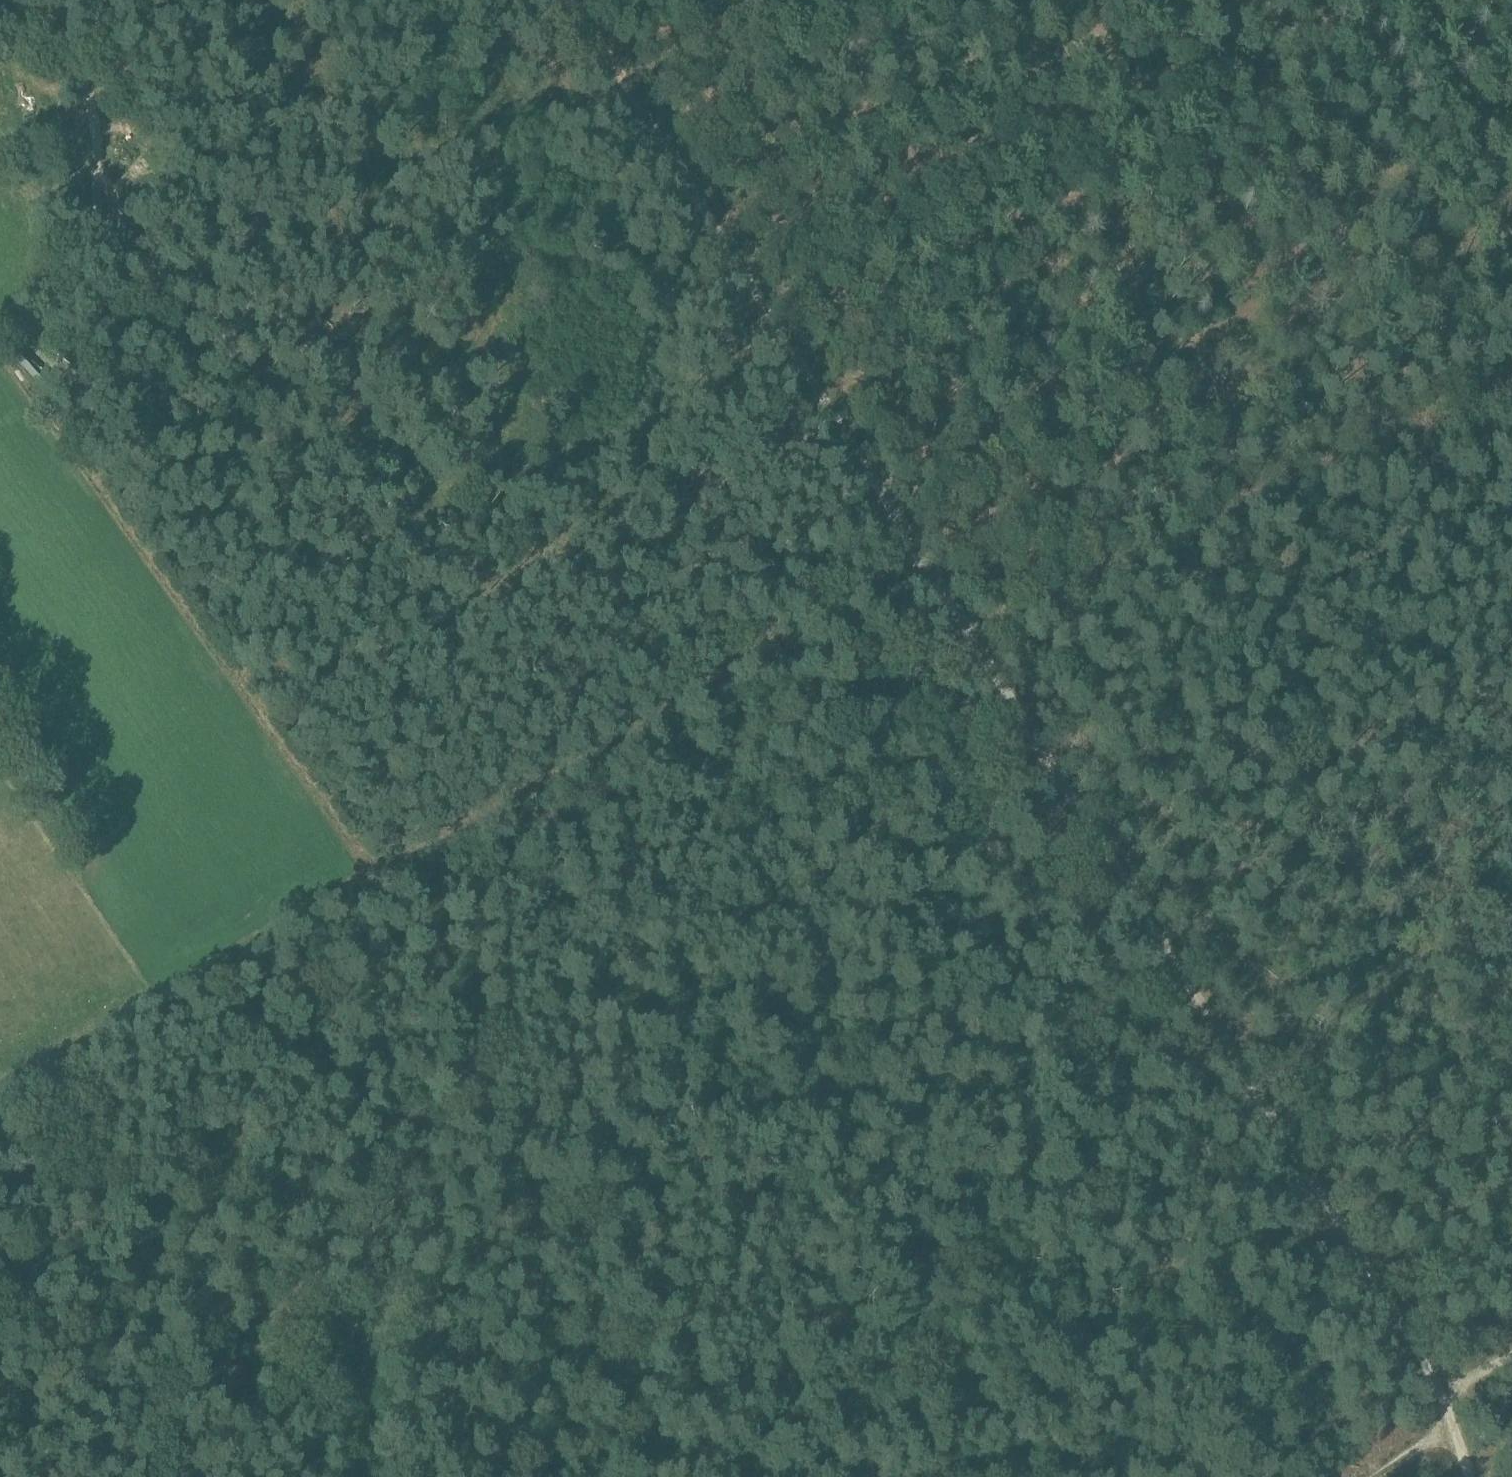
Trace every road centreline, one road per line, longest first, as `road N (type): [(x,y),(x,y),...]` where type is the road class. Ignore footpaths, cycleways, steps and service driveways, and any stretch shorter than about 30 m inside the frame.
road 1 (track): [(571,0),(1430,1384)]
road 2 (track): [(733,264),(977,161),(1290,0)]
road 3 (track): [(957,626),(1511,388)]
road 4 (track): [(1342,1476),(1407,1432),(1430,1384)]

